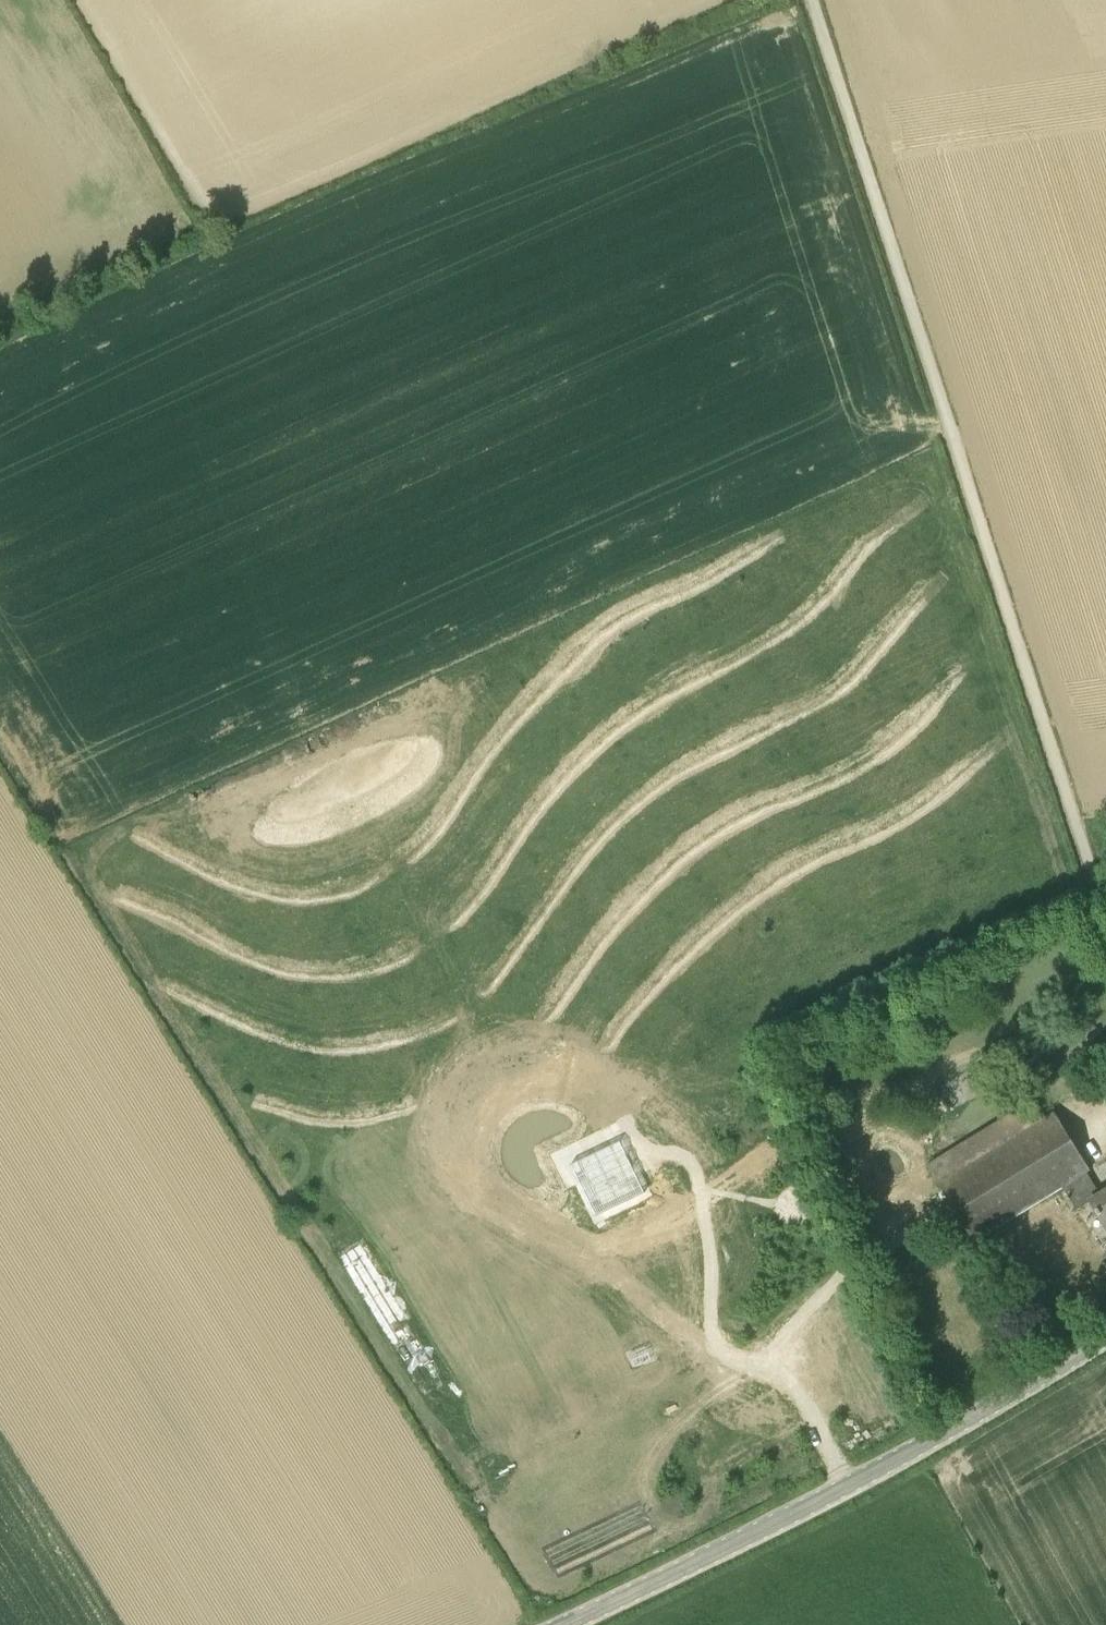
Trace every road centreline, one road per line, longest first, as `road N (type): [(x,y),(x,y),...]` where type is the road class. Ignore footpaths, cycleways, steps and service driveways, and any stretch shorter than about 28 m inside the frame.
road 1 (unclassified): [(1105,921),(813,0)]
road 2 (unclassified): [(562,1624),(881,1467),(1105,1337)]

